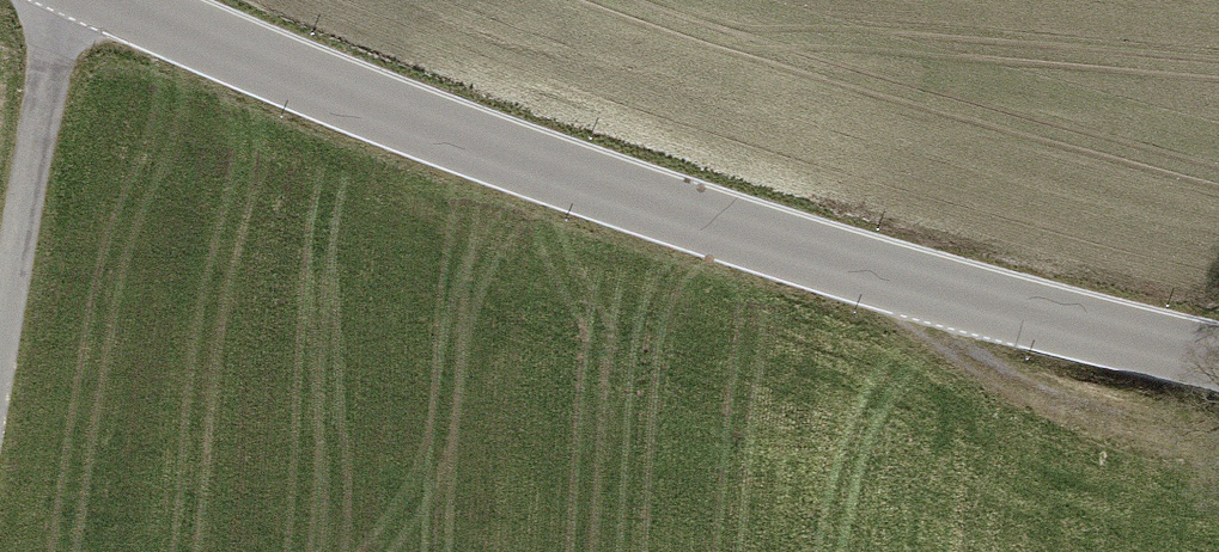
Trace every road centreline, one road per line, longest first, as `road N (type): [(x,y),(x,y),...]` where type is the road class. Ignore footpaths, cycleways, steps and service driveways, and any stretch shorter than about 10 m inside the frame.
road 1 (tertiary): [(1218,350),(905,280),(559,175),(123,0)]
road 2 (residential): [(0,360),(57,46),(77,0)]
road 3 (track): [(905,280),(958,348),(1047,395),(1218,448)]

